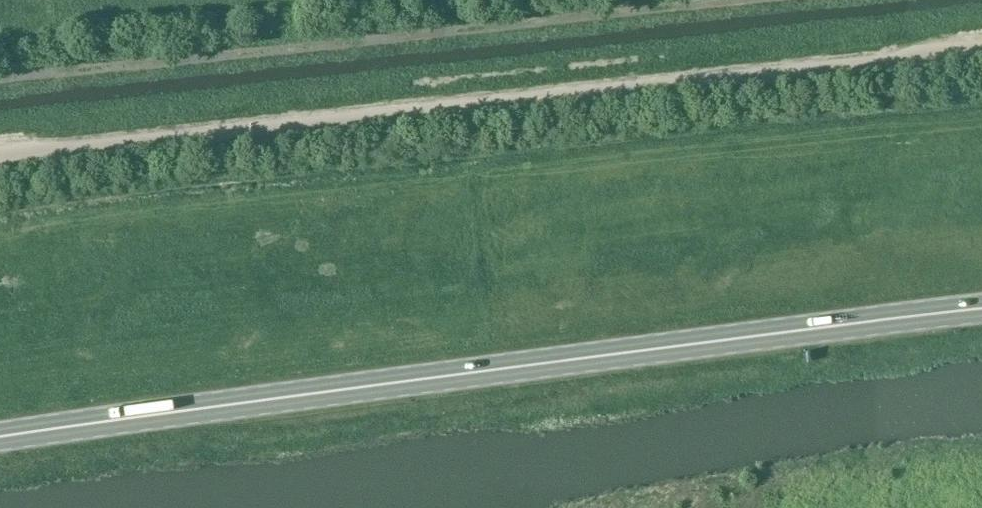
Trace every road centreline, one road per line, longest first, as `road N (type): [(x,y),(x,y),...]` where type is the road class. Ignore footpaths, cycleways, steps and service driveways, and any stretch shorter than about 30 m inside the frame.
road 1 (primary): [(0,438),(981,311)]
road 2 (unclassified): [(0,157),(981,51)]
road 3 (track): [(0,79),(742,0)]

